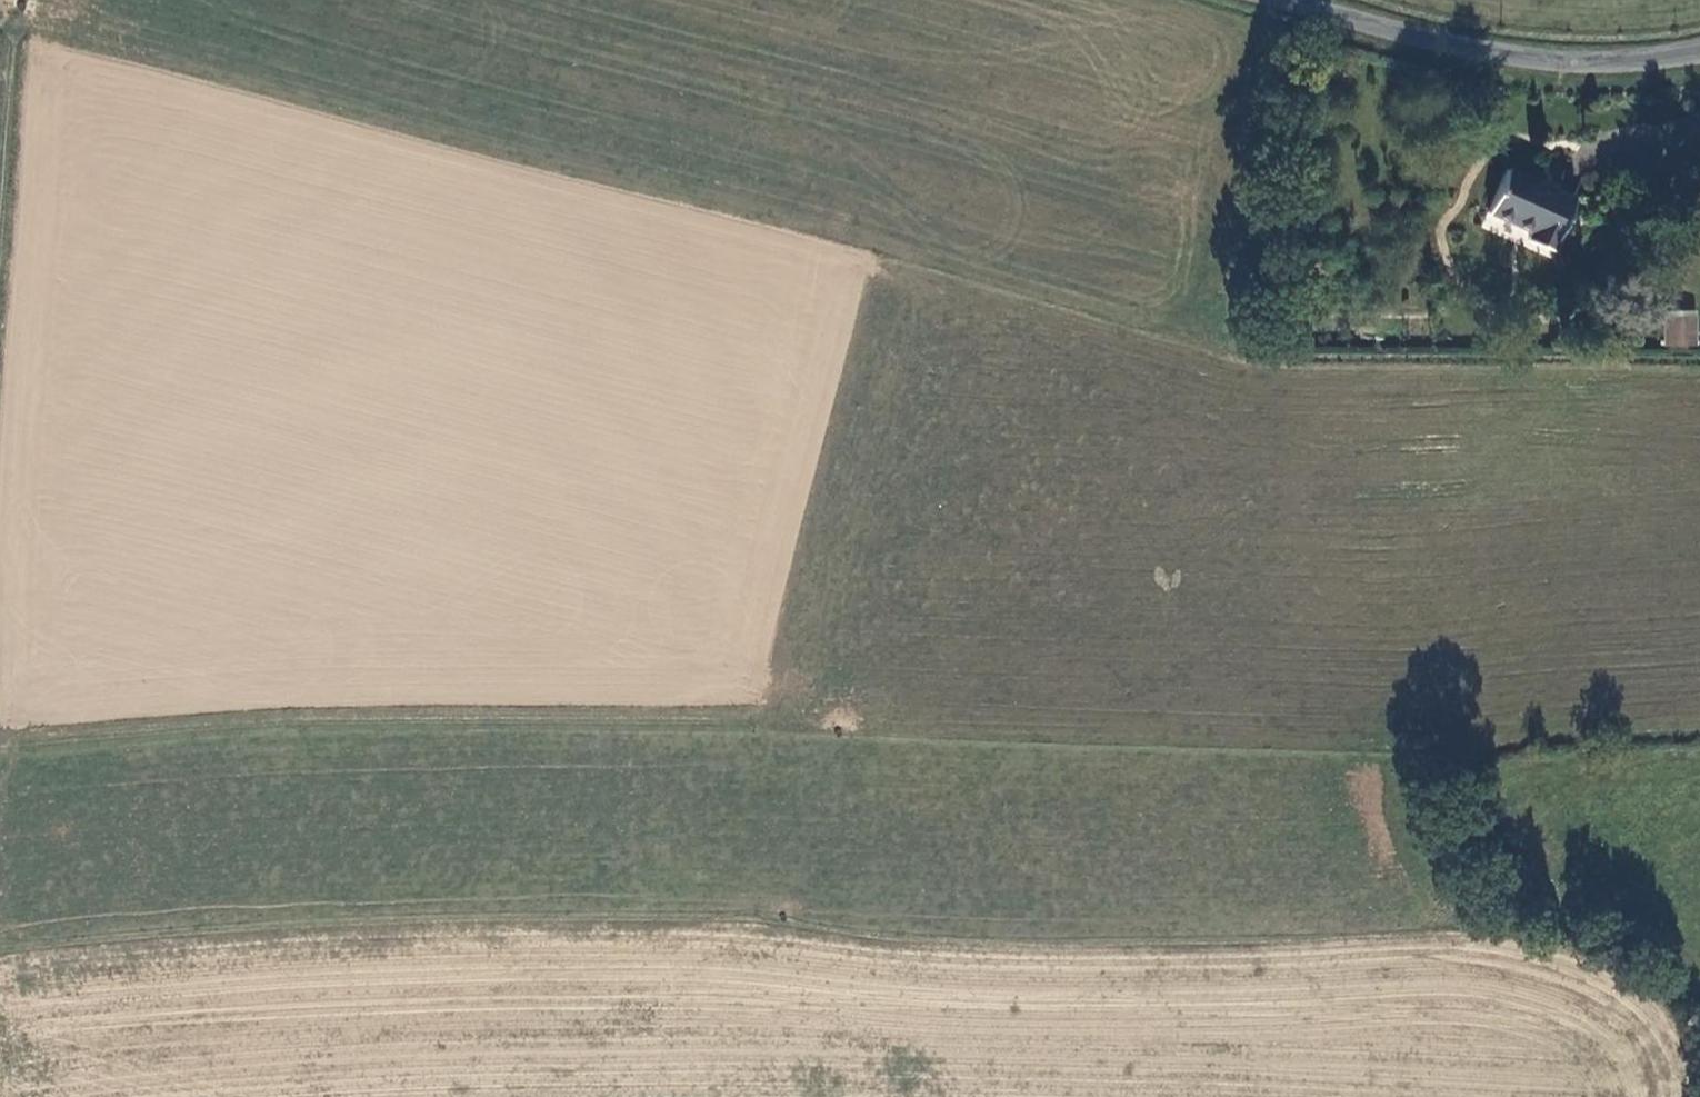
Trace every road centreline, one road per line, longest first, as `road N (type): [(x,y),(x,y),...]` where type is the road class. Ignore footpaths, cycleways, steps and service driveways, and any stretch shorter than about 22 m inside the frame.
road 1 (tertiary): [(1279,0),(1528,59),(1591,63),(1699,51)]

